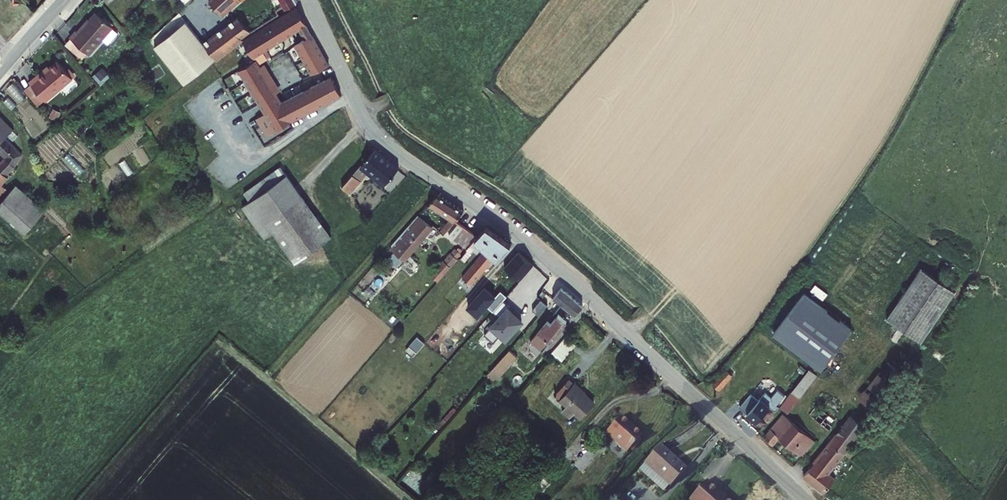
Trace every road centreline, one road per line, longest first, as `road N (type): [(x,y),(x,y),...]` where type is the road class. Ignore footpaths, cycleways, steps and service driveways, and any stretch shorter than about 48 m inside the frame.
road 1 (tertiary): [(309,0),(381,139),(537,254),(805,499)]

